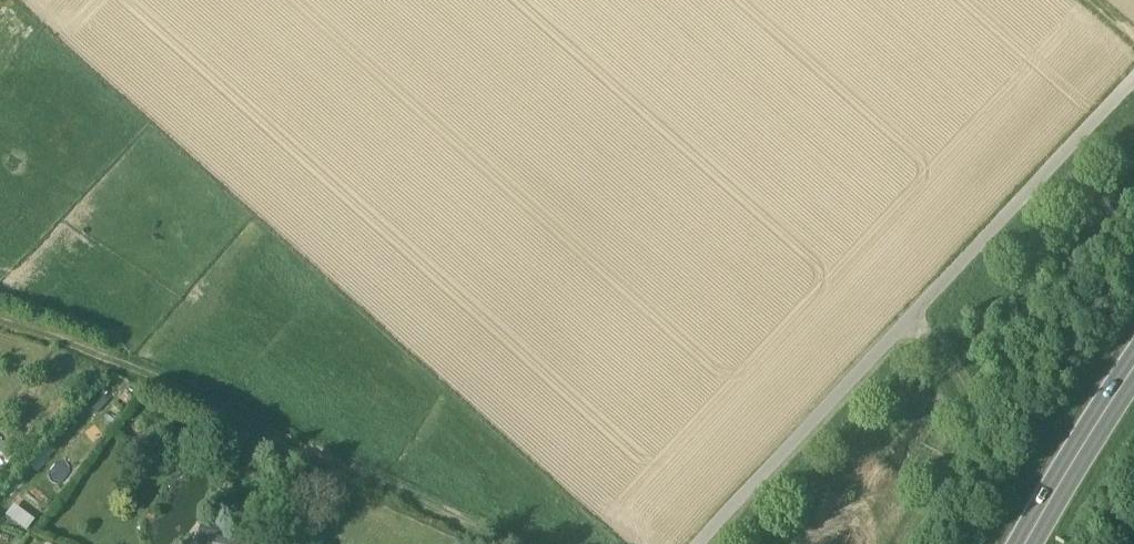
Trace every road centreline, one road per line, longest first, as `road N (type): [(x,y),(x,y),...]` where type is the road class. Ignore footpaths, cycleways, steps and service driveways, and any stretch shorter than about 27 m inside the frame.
road 1 (track): [(700,543),(1133,82)]
road 2 (track): [(507,543),(0,320)]
road 3 (primary): [(1026,543),(1133,371)]

